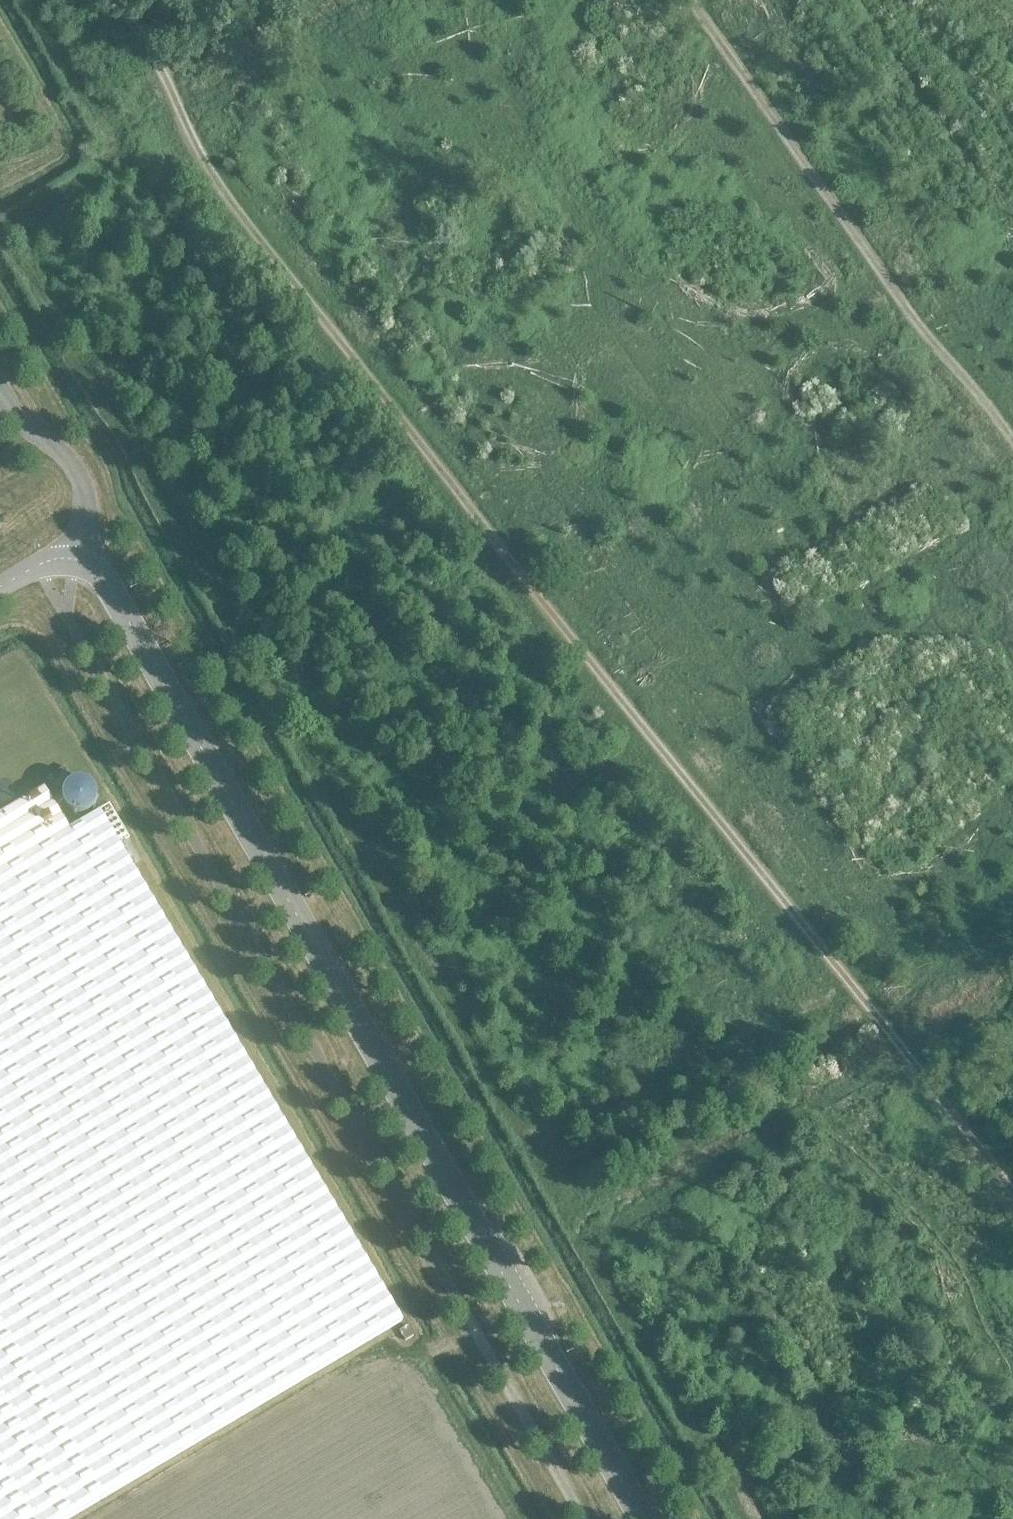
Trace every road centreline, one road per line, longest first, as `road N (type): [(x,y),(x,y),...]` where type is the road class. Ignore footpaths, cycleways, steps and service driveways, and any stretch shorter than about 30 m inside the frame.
road 1 (tertiary): [(646,1518),(107,583),(81,559)]
road 2 (unclassified): [(81,559),(84,493),(69,460),(15,415),(0,389)]

